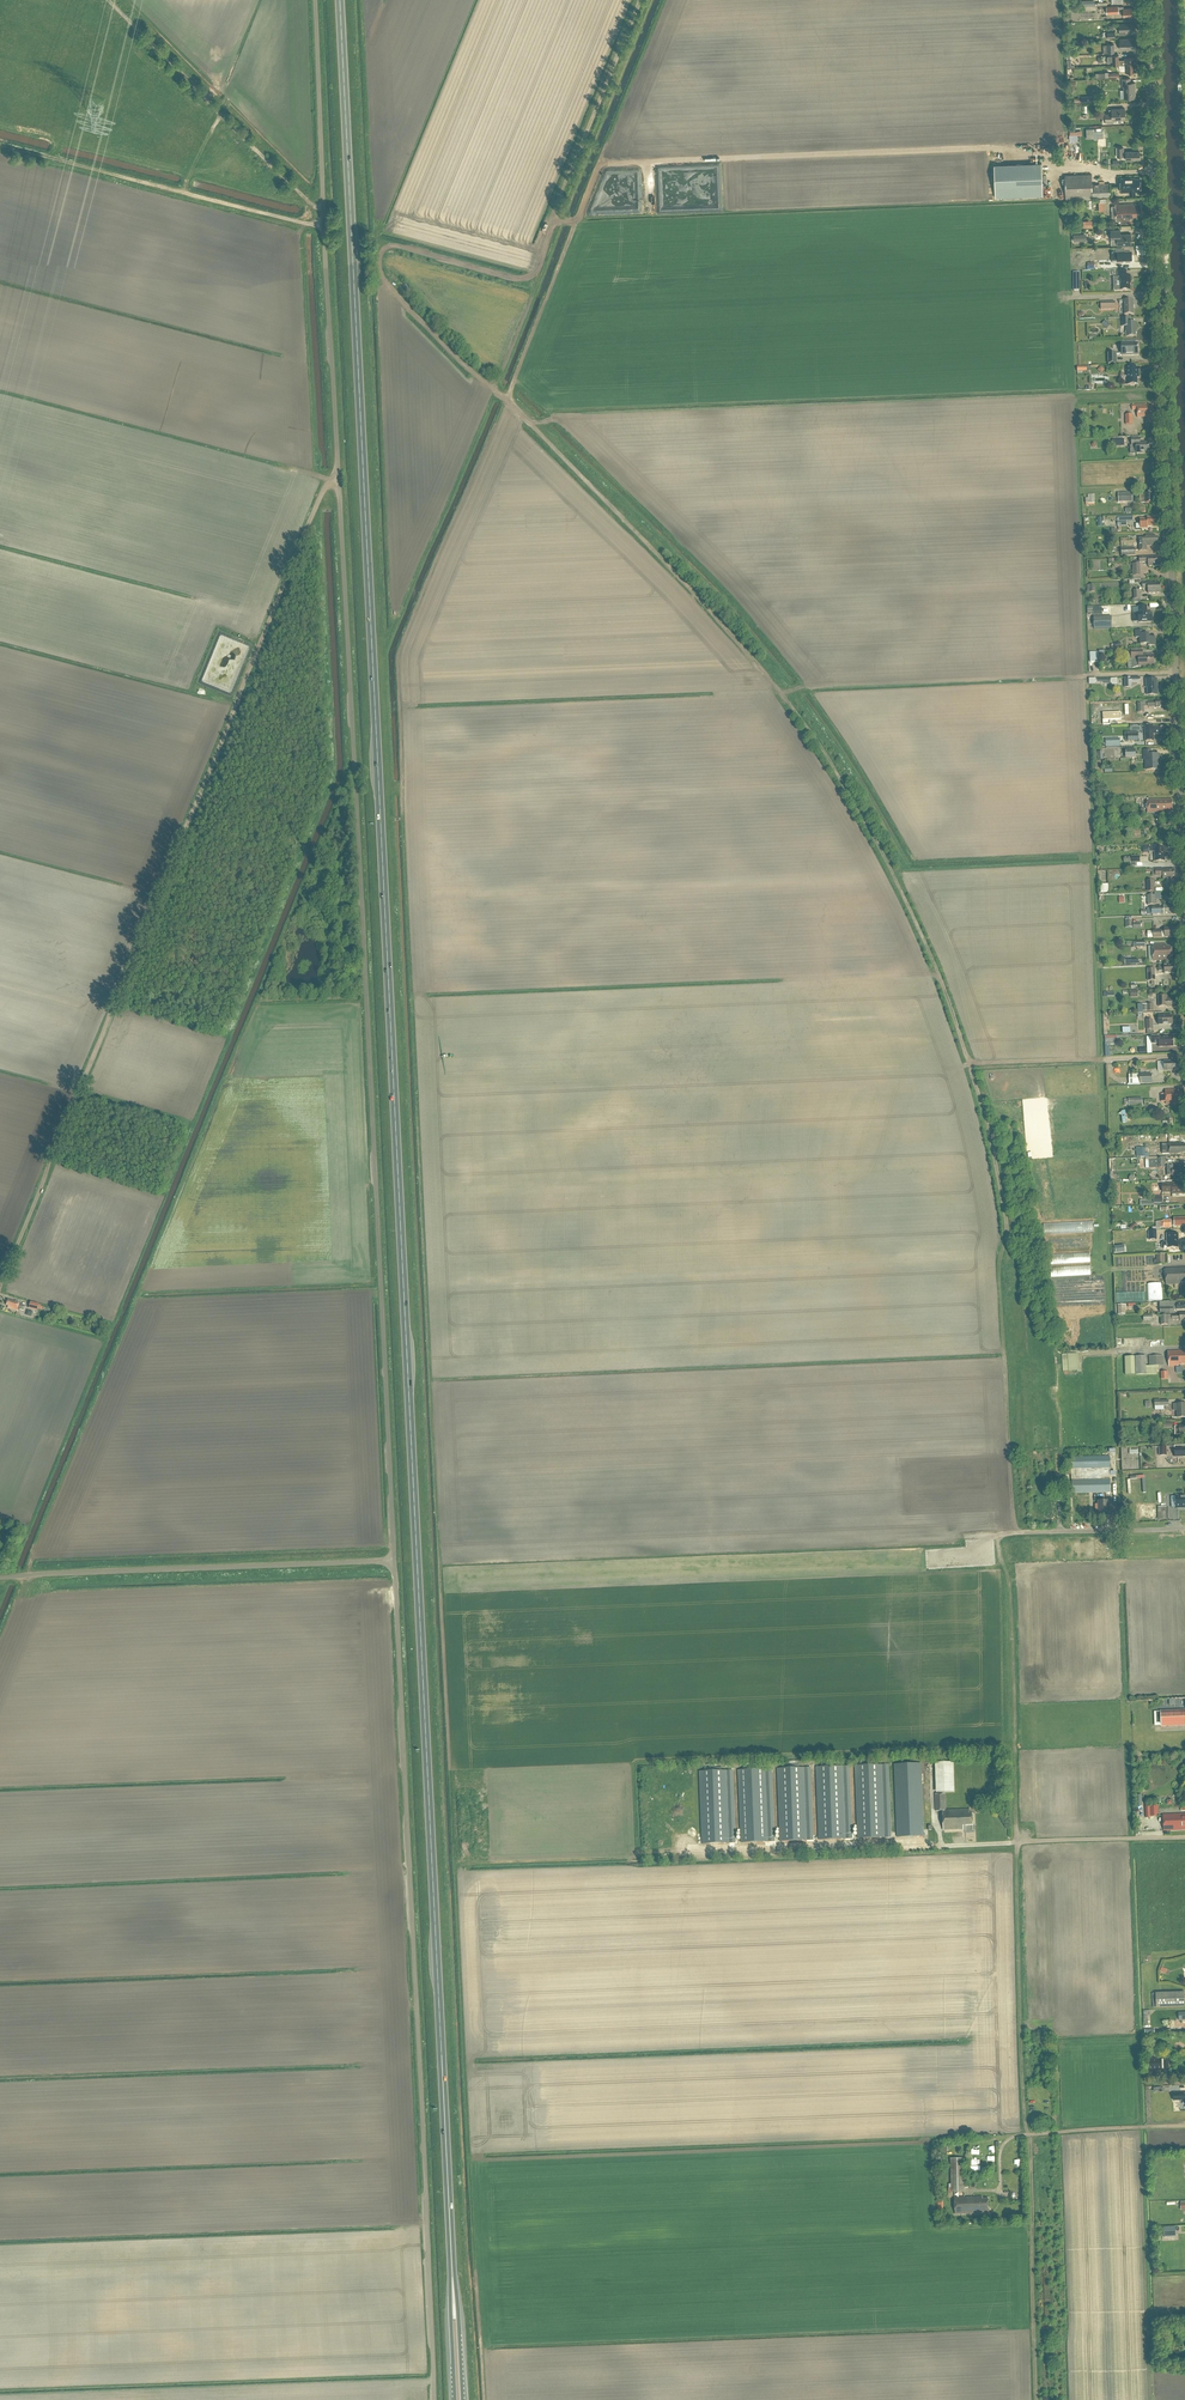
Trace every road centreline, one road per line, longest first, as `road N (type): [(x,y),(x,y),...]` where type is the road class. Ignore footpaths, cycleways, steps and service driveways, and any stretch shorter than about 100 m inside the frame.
road 1 (trunk): [(452,2278),(340,0)]
road 2 (track): [(641,0),(557,218),(575,223),(506,400),(792,707),(873,837),(932,960),(988,1125),(1007,1223),(997,1261),(1016,1533)]
road 3 (unclassified): [(394,1560),(314,0)]
road 4 (unclassified): [(1184,906),(1150,0)]
road 5 (track): [(0,1287),(327,481),(339,481)]
road 6 (track): [(995,1535),(1011,1600),(1039,2399)]
road 7 (unclassified): [(433,2399),(394,1560)]
road 8 (unclassified): [(0,1578),(394,1560)]
road 9 (track): [(324,226),(0,144)]
road 10 (track): [(107,0),(309,202)]
road 11 (unclassified): [(1184,1528),(966,1537)]
road 12 (track): [(557,218),(528,276),(381,242)]
road 13 (track): [(1017,1841),(1184,1837)]
road 14 (track): [(1029,2133),(1184,2126)]
road 15 (trunk): [(463,2399),(452,2278)]
road 16 (trunk): [(452,2278),(455,2399)]

